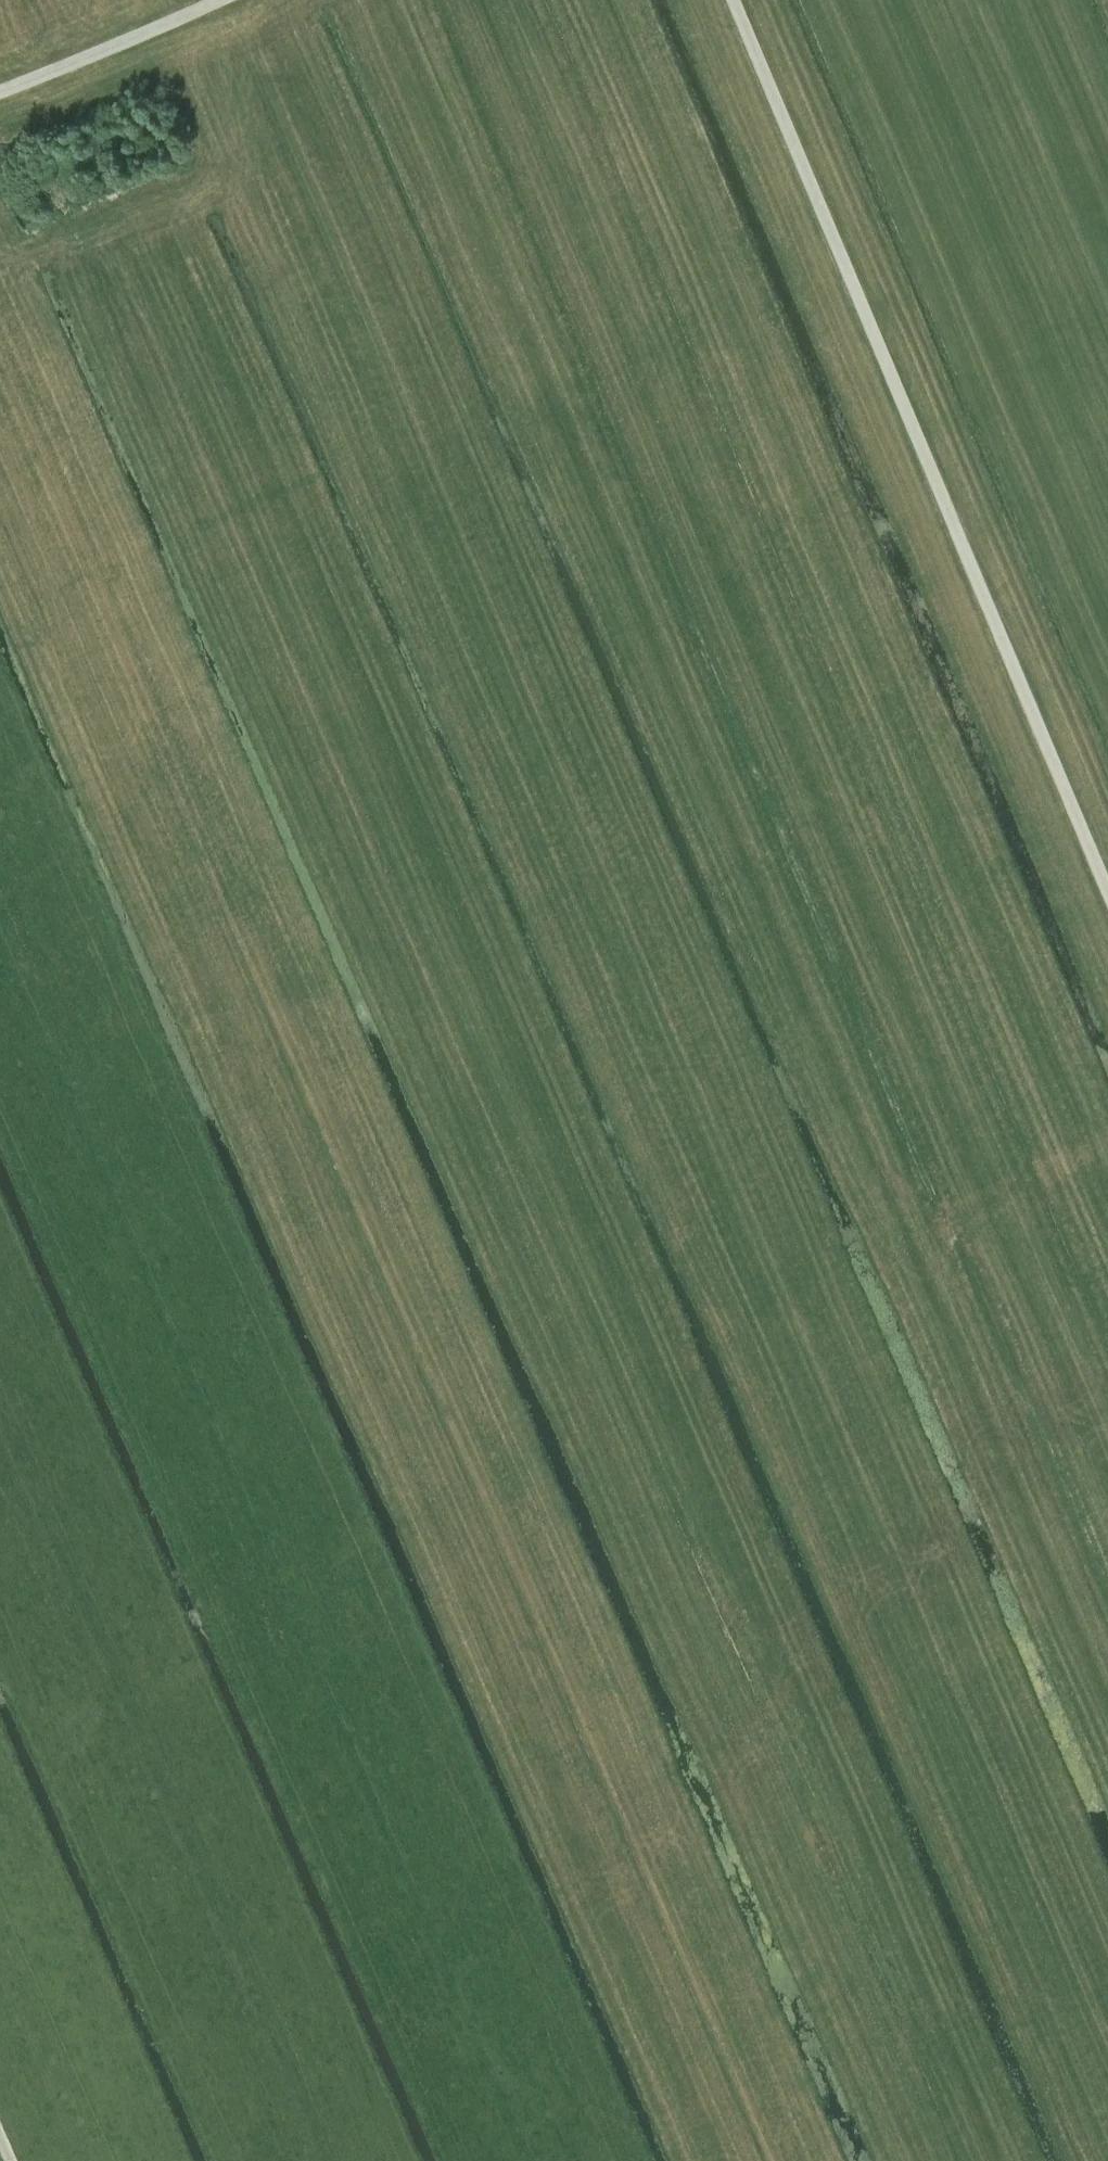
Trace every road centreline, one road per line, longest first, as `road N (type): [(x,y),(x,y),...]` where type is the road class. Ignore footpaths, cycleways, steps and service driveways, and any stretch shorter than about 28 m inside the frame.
road 1 (track): [(1107,890),(730,0)]
road 2 (track): [(227,0),(114,55),(0,96)]

